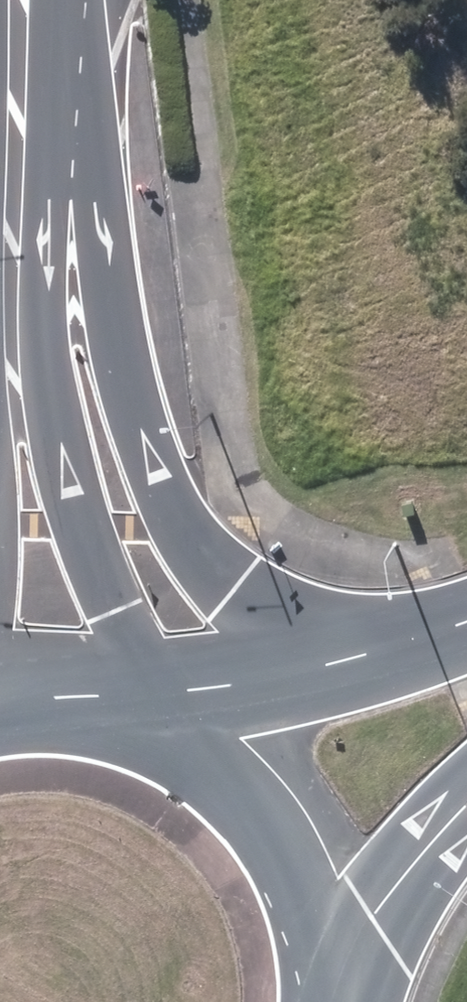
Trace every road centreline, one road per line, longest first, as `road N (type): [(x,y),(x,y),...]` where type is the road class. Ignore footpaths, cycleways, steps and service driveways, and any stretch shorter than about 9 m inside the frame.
road 1 (secondary): [(35,0),(96,227),(122,364),(174,514),(235,592),(288,626),(370,656)]
road 2 (unclassified): [(14,245),(35,317),(47,408),(133,675)]
road 3 (secondary): [(219,715),(257,747),(312,816),(339,882),(351,953)]
road 4 (unclassified): [(19,0),(14,245)]
road 5 (secondary): [(466,809),(351,953)]
road 6 (secondary): [(219,715),(370,656)]
road 7 (secondary): [(0,668),(74,664),(133,675)]

